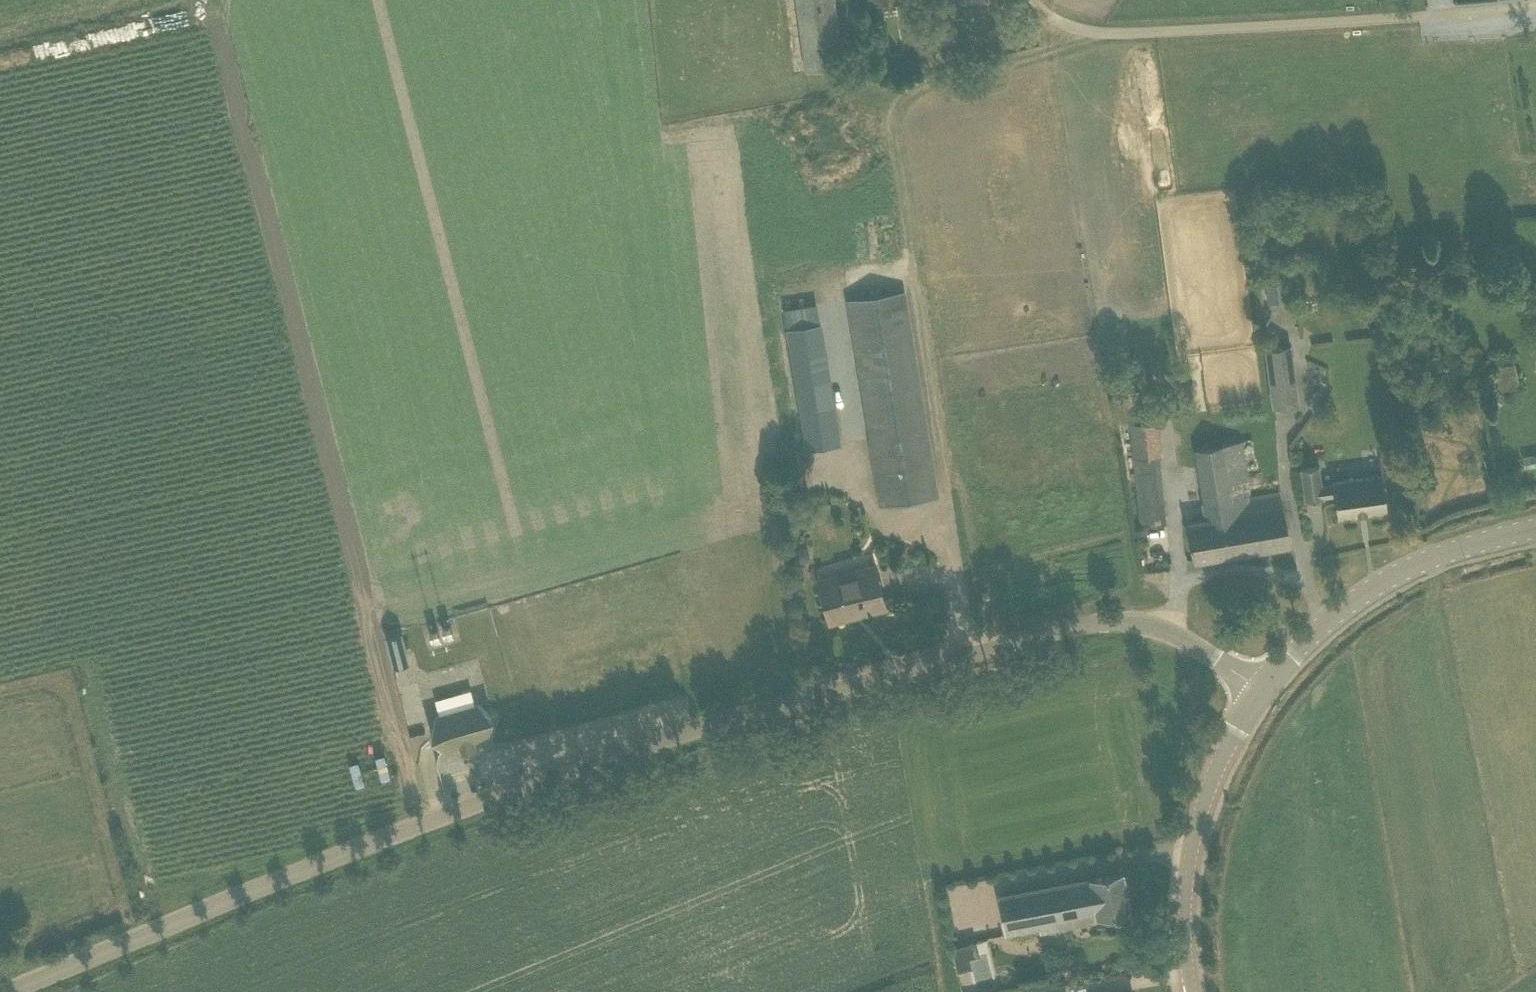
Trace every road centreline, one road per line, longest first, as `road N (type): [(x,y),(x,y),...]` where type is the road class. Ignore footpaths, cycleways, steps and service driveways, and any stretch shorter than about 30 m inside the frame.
road 1 (unclassified): [(17,991),(583,760),(808,683),(1120,623),(1181,644),(1259,691)]
road 2 (unclassified): [(1009,36),(1288,25),(1535,0)]
road 3 (tertiary): [(1259,691),(1375,586),(1451,550),(1535,530)]
road 4 (tertiary): [(1193,991),(1188,863),(1216,769),(1259,691)]

